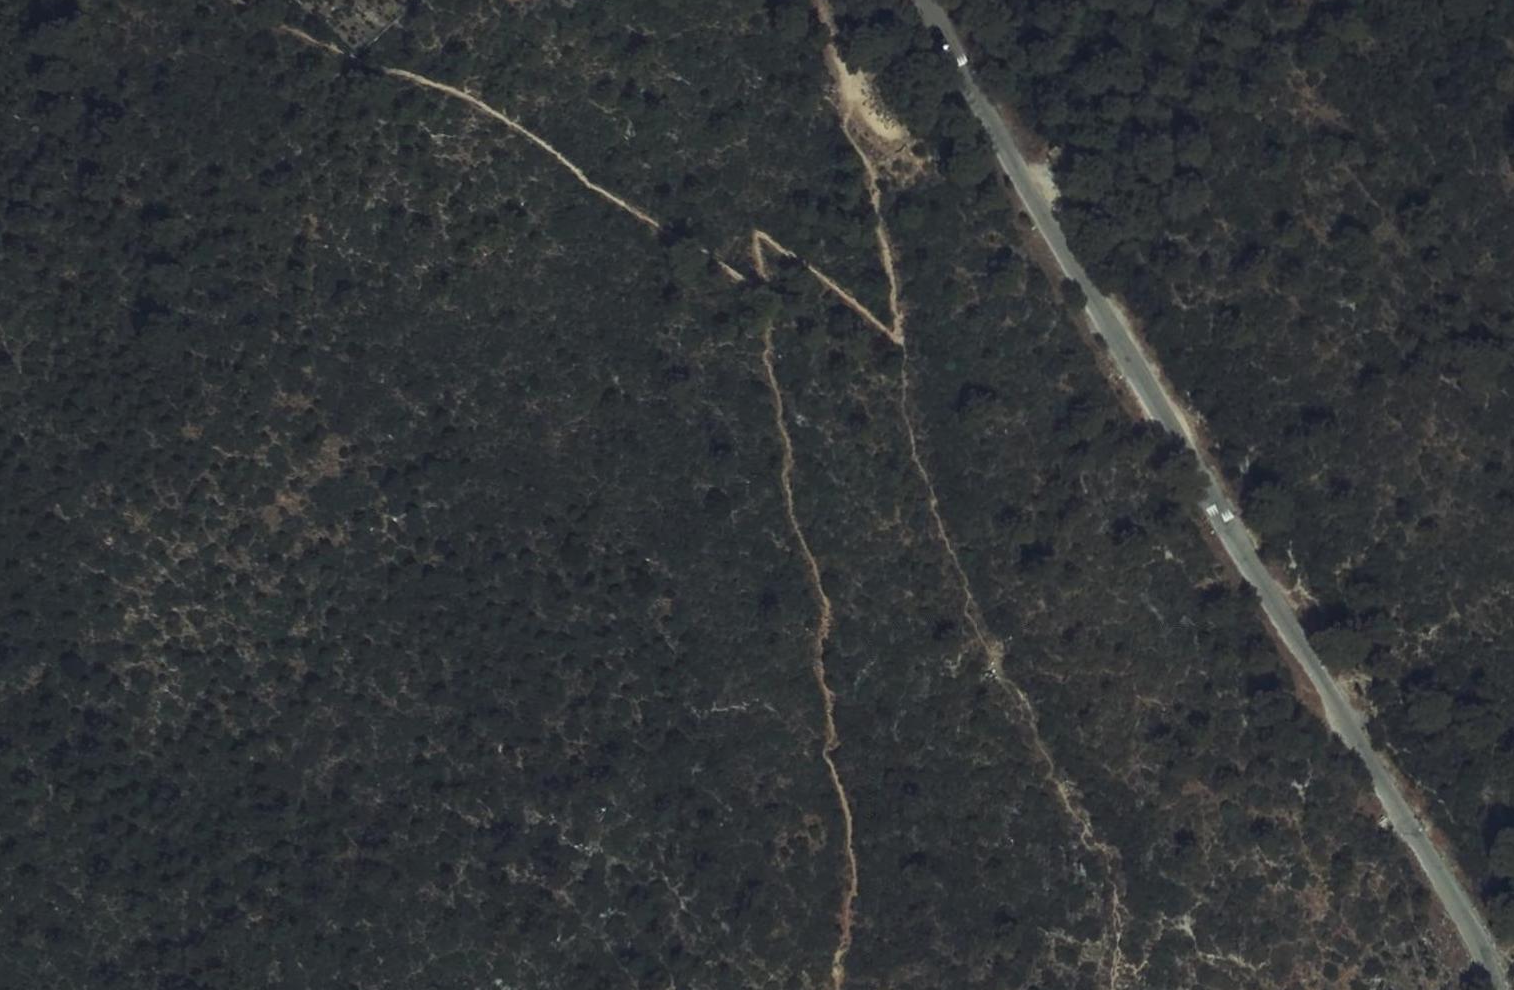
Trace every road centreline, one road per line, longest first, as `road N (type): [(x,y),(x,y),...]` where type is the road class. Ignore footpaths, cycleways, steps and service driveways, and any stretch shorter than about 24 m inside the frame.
road 1 (residential): [(1494,989),(1458,911),(1116,340),(929,0)]

